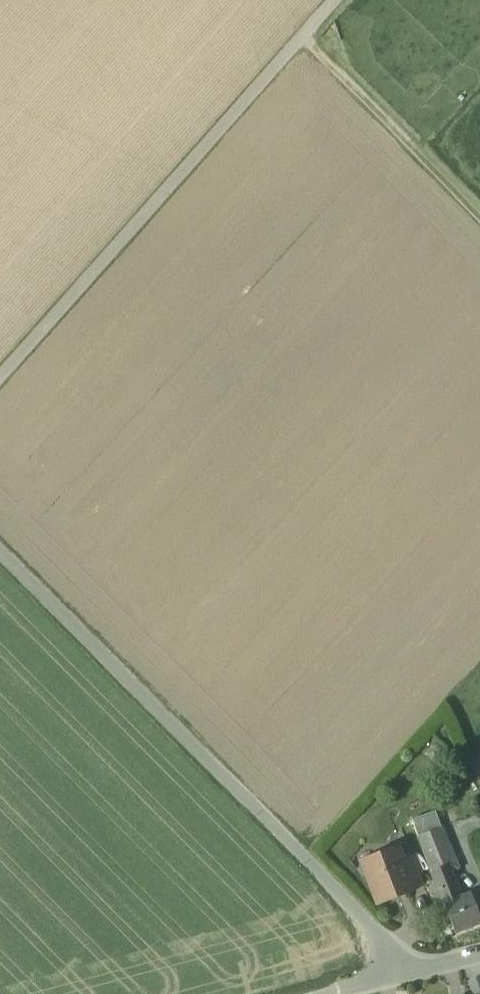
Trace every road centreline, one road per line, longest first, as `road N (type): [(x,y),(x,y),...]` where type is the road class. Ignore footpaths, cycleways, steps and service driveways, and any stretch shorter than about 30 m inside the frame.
road 1 (track): [(0,553),(366,922),(396,976)]
road 2 (track): [(0,377),(336,0)]
road 3 (track): [(479,220),(301,39)]
road 4 (unclassified): [(328,993),(479,954)]

